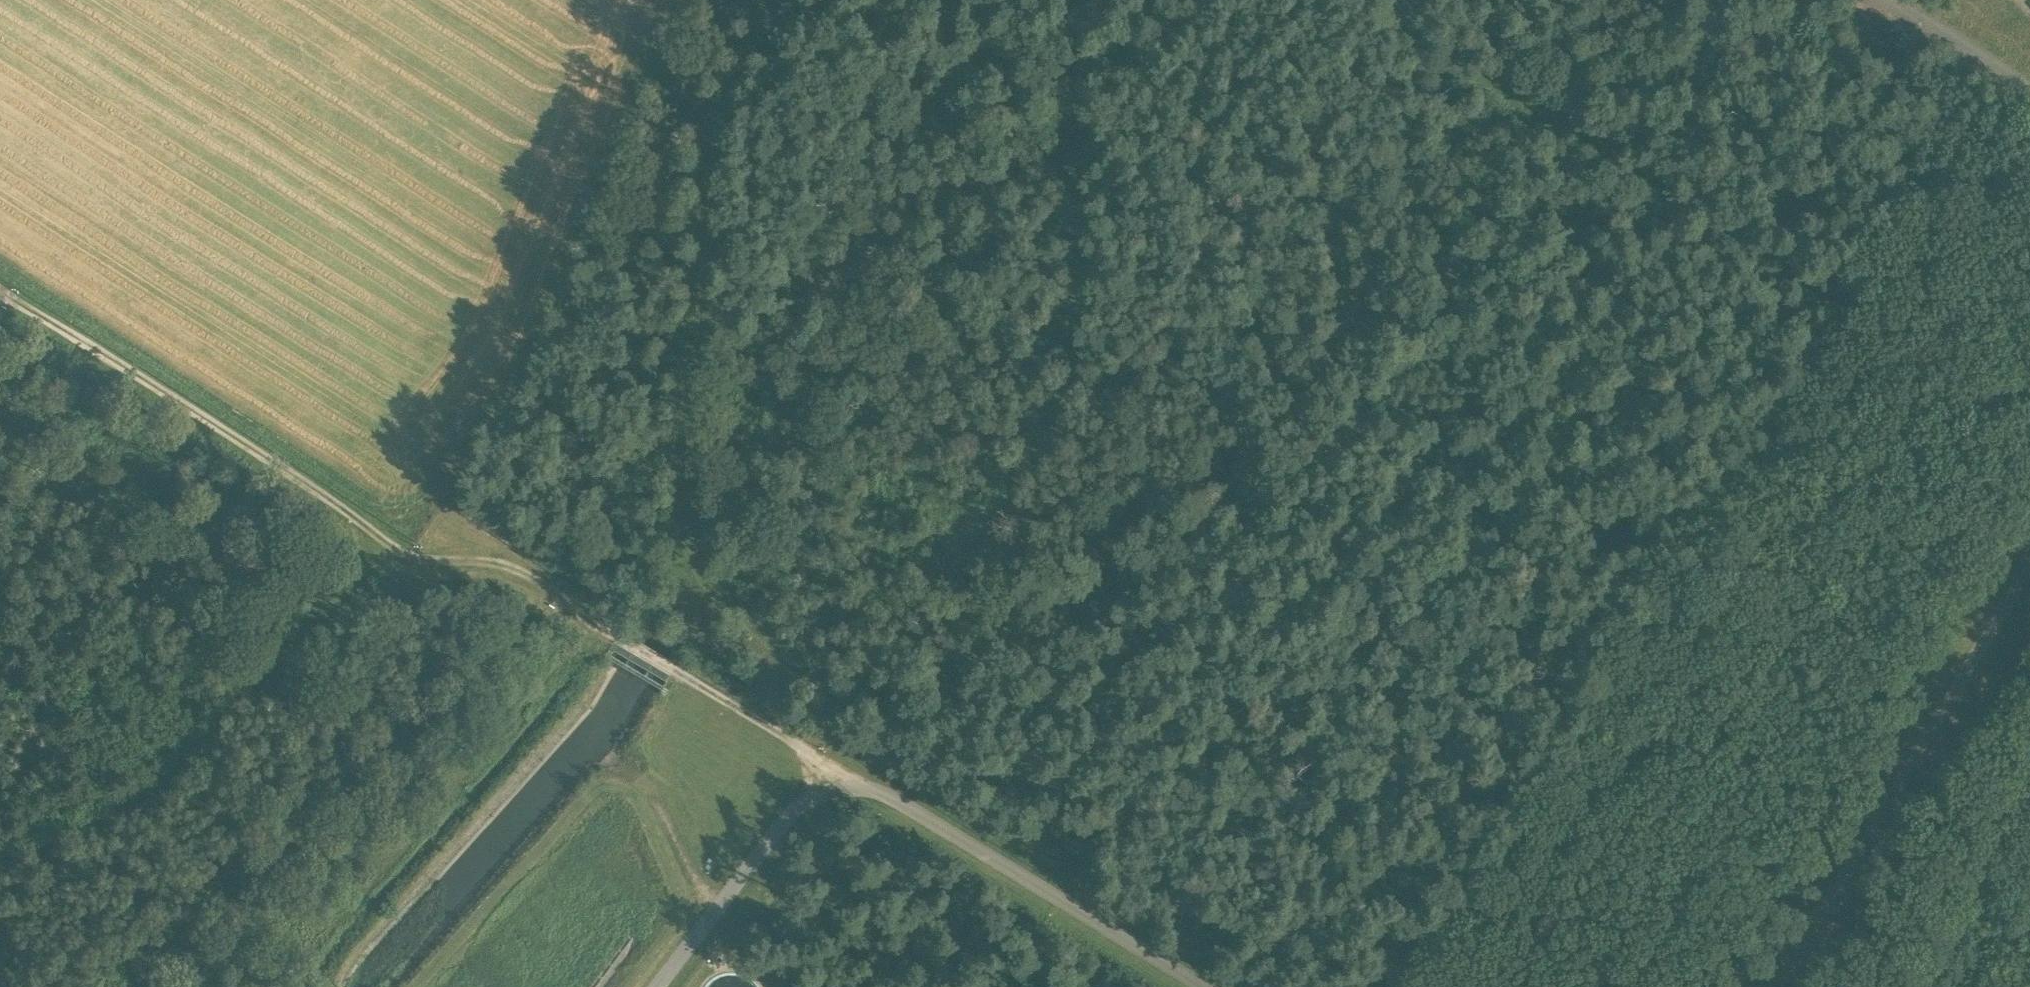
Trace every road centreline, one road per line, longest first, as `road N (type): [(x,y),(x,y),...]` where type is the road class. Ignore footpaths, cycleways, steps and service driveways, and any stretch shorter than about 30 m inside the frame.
road 1 (track): [(0,270),(414,532),(521,414),(567,271),(673,33),(705,0)]
road 2 (track): [(2029,98),(1887,0)]

